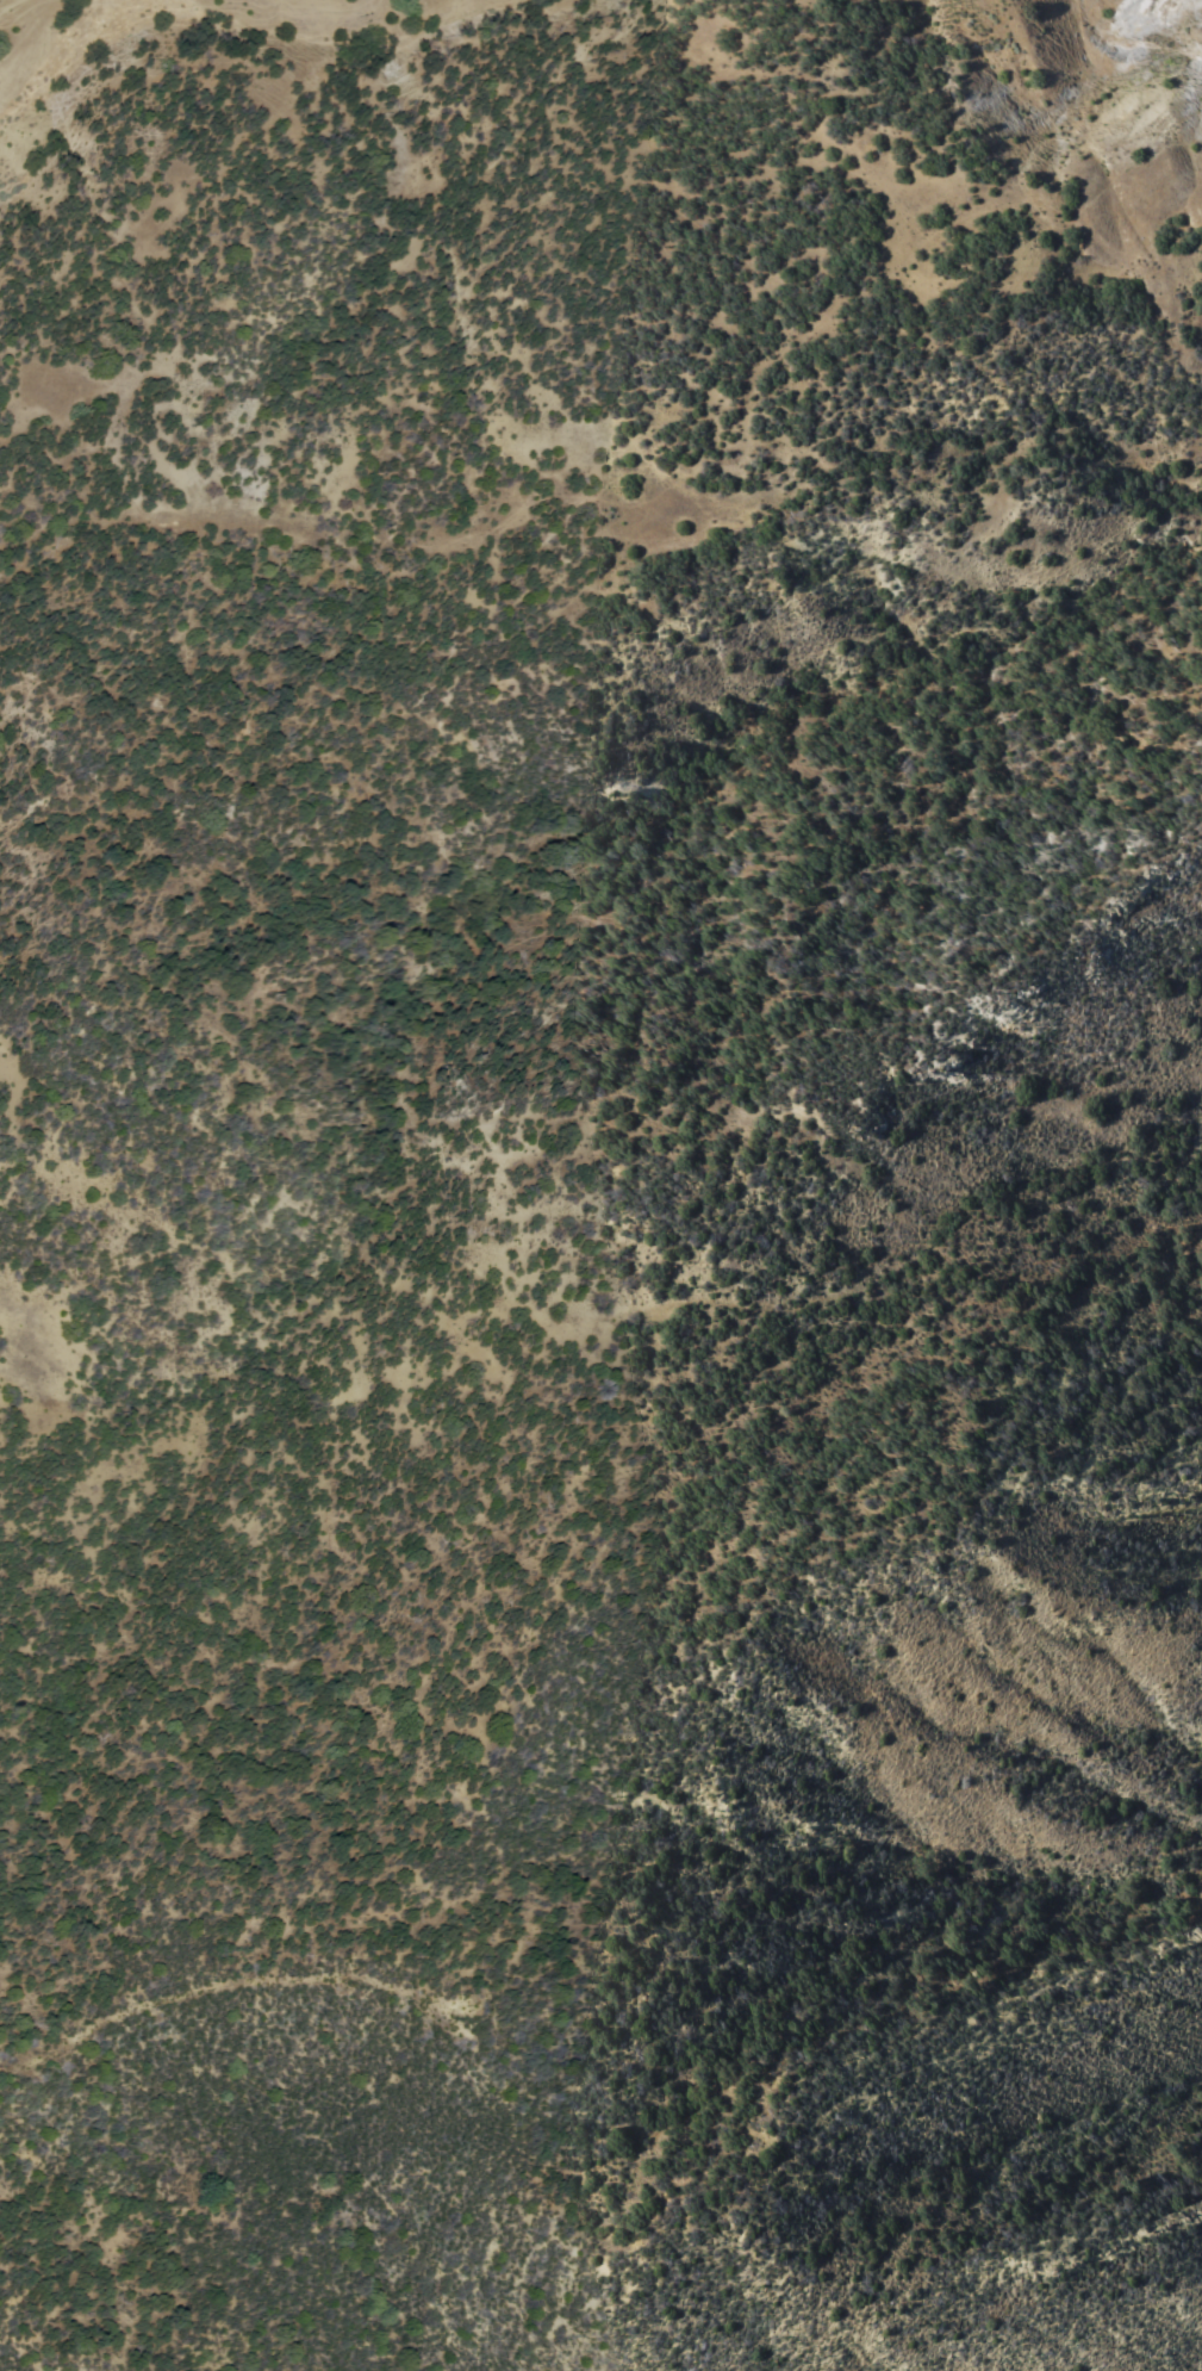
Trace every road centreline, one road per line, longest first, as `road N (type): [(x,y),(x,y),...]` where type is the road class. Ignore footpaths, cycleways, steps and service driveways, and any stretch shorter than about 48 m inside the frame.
road 1 (track): [(1190,0),(1171,18),(1172,37),(1201,111)]

